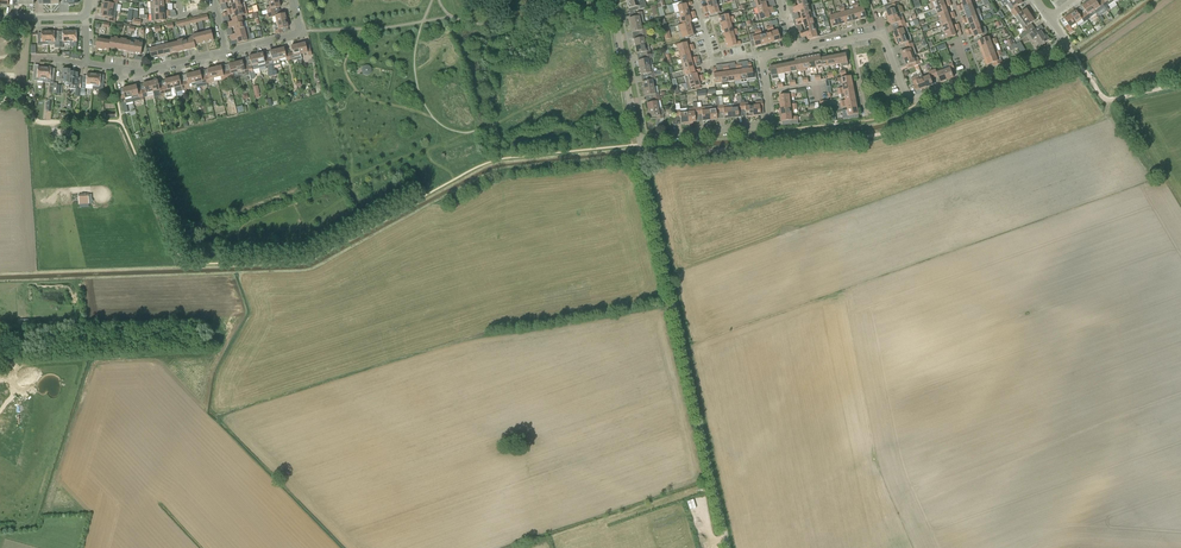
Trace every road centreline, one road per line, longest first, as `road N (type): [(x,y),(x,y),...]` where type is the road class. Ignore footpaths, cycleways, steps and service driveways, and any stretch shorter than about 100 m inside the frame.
road 1 (track): [(641,161),(874,136),(1081,69)]
road 2 (unclassified): [(728,547),(641,139)]
road 3 (residential): [(767,92),(770,126),(641,139)]
road 4 (unclassified): [(641,139),(611,0)]
road 5 (residential): [(1049,17),(1067,44),(971,81)]
road 6 (residential): [(971,81),(909,99),(882,34)]

